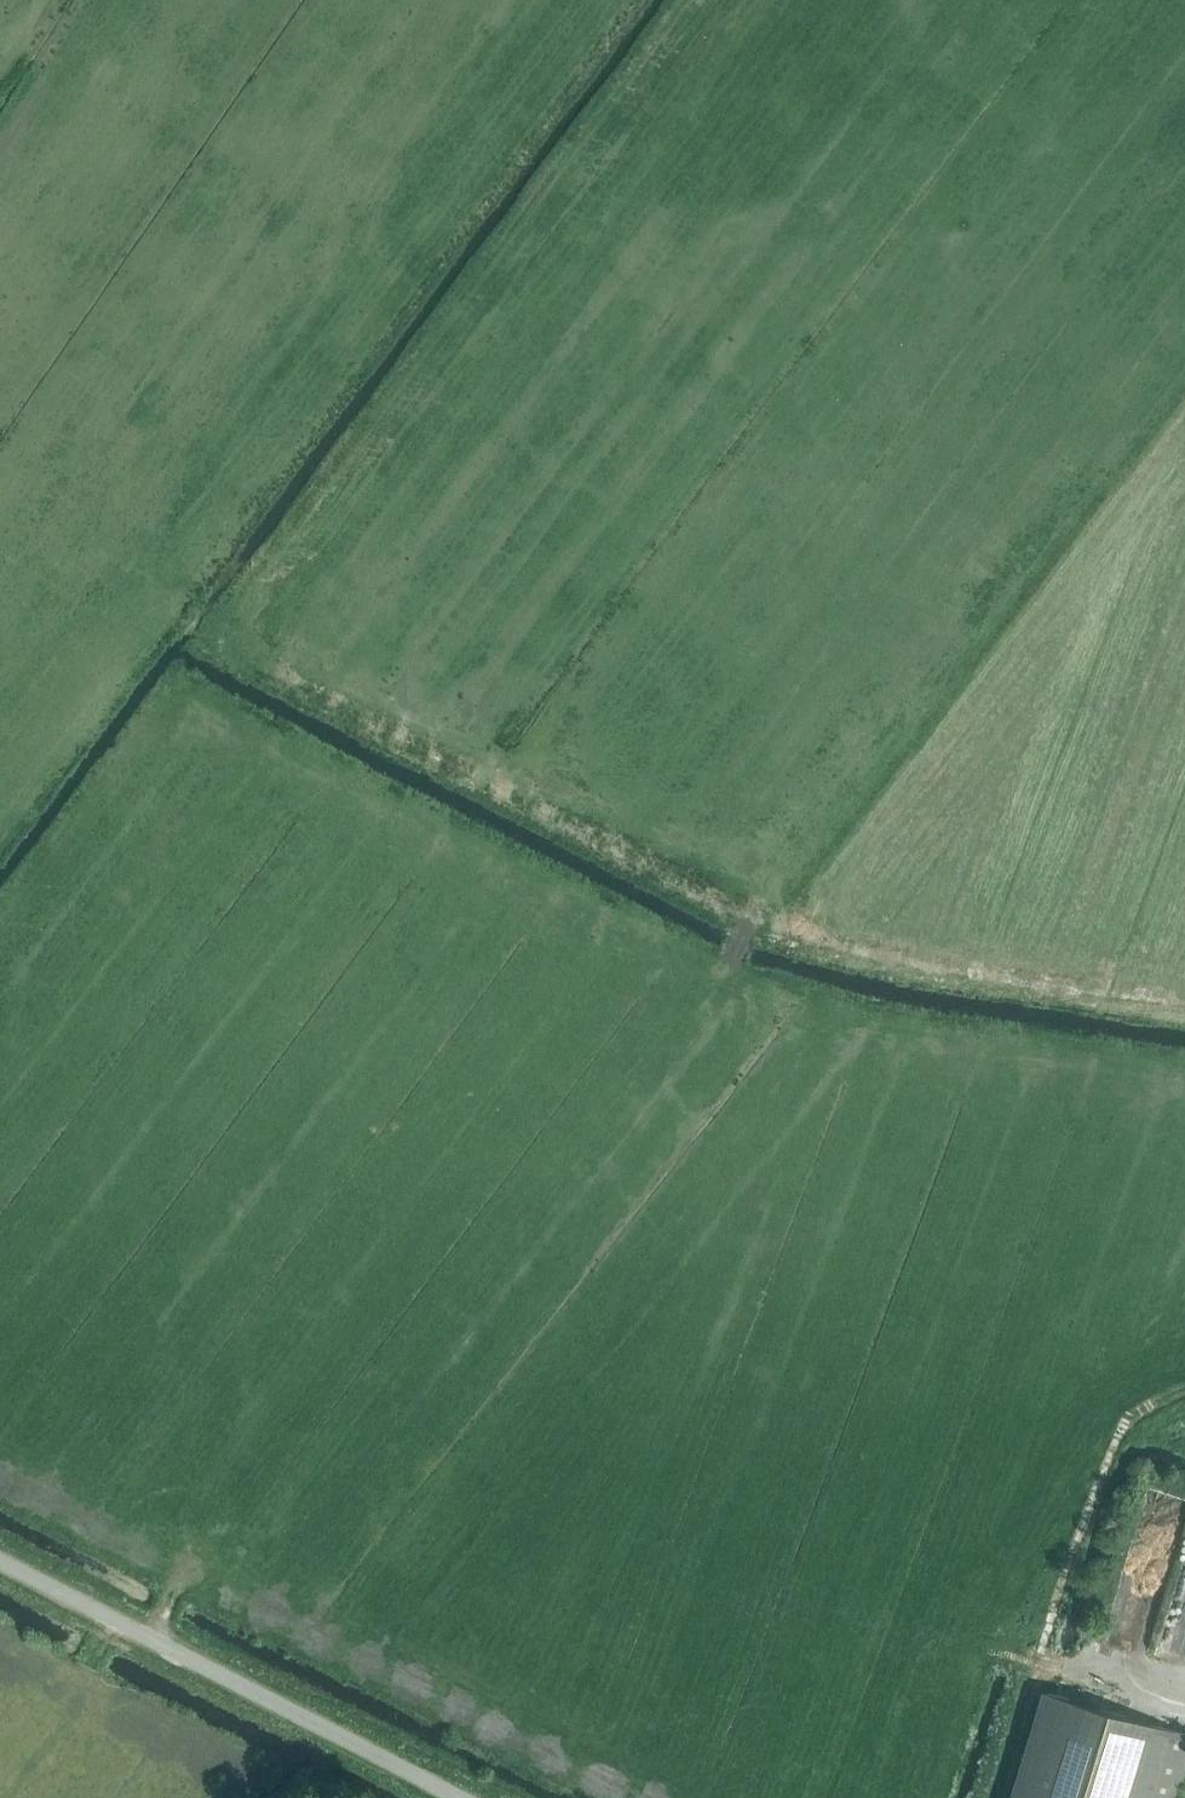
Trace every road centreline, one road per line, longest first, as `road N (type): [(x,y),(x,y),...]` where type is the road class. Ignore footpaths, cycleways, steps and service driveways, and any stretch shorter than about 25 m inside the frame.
road 1 (unclassified): [(0,1556),(466,1797)]

